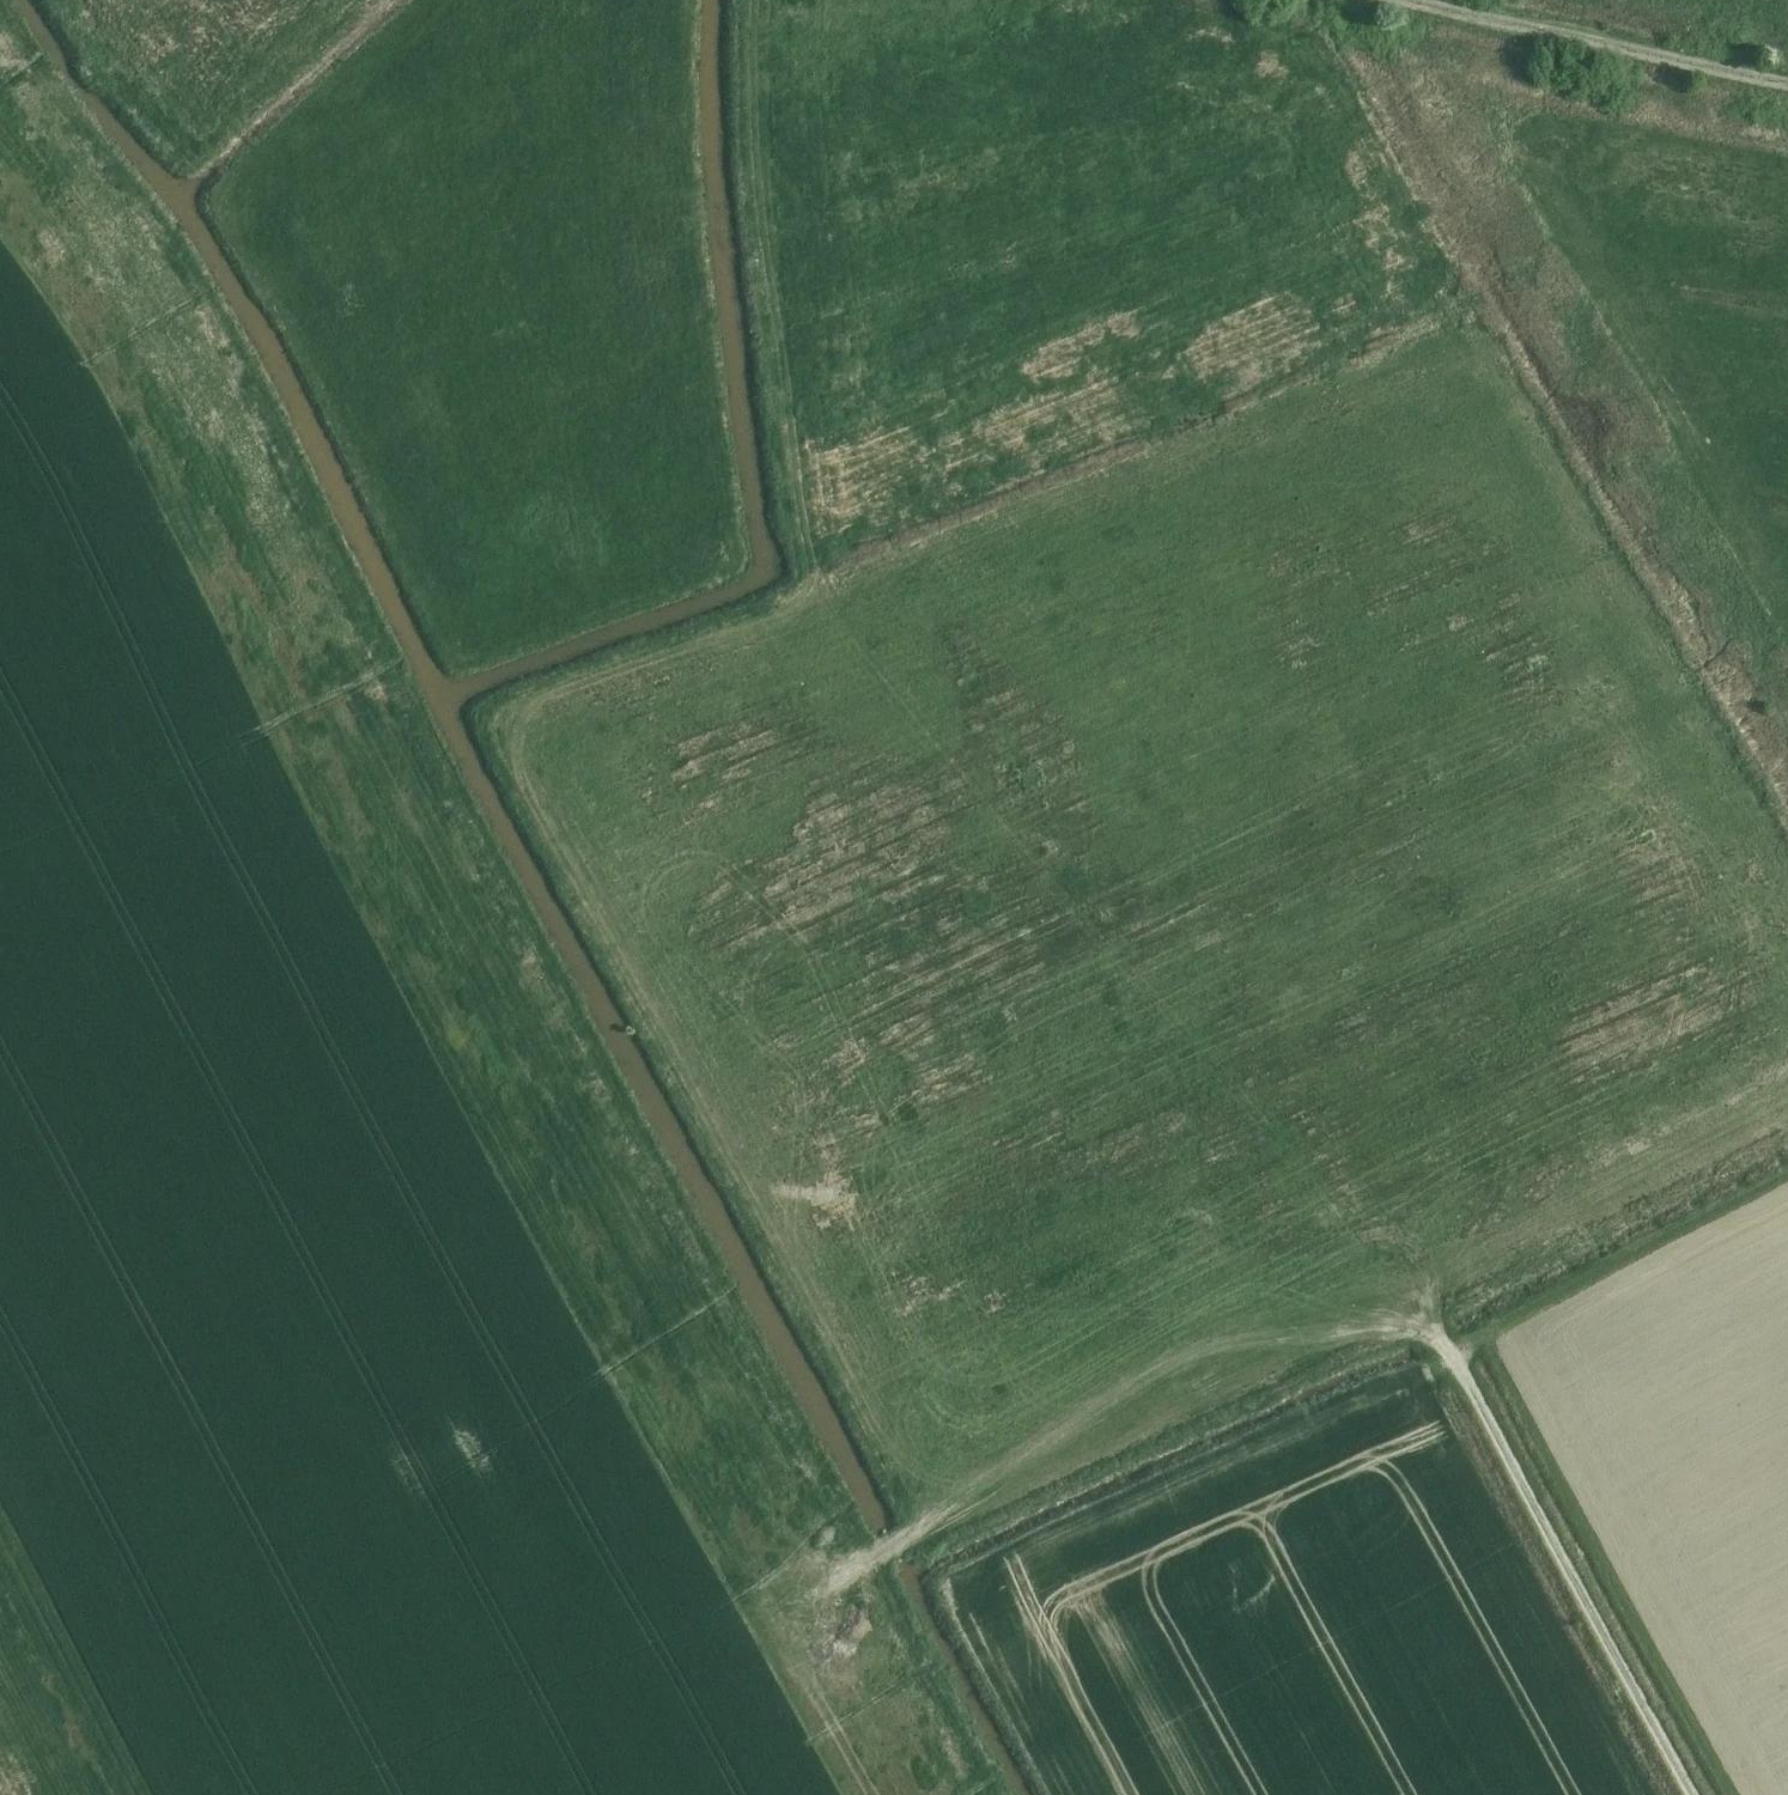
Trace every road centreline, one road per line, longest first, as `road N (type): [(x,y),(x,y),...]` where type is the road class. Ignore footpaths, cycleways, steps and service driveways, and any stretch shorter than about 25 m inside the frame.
road 1 (track): [(1694,1794),(1418,1297)]
road 2 (track): [(1787,85),(1405,0)]

